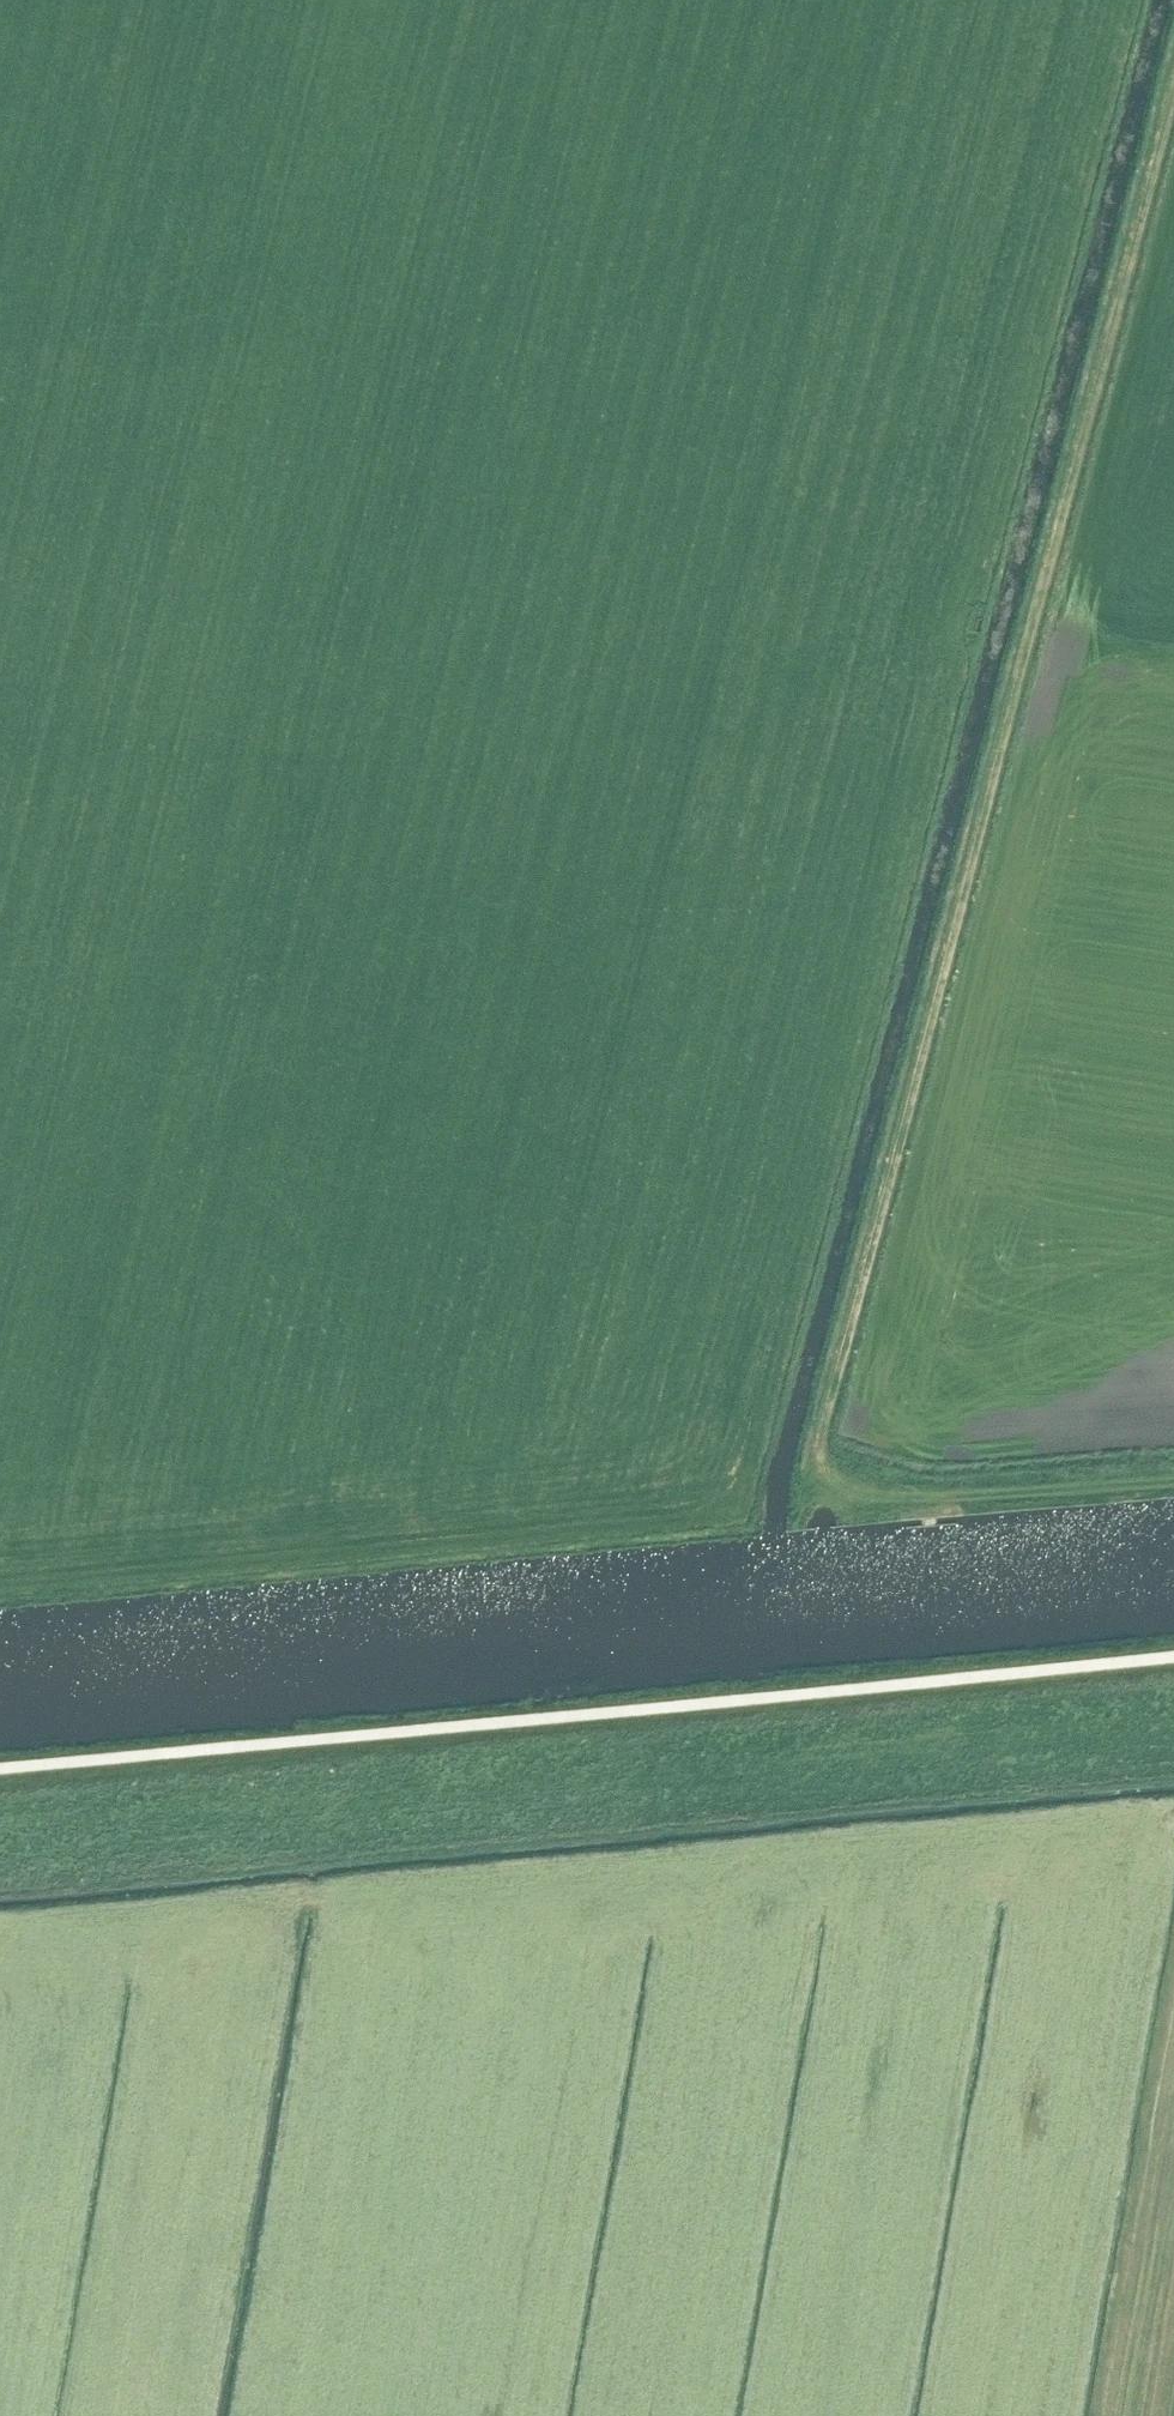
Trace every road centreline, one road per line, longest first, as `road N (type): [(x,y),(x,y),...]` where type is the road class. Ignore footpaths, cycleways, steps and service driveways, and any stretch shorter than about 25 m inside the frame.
road 1 (track): [(1173,89),(818,1453),(832,1483),(869,1497),(1173,1473)]

